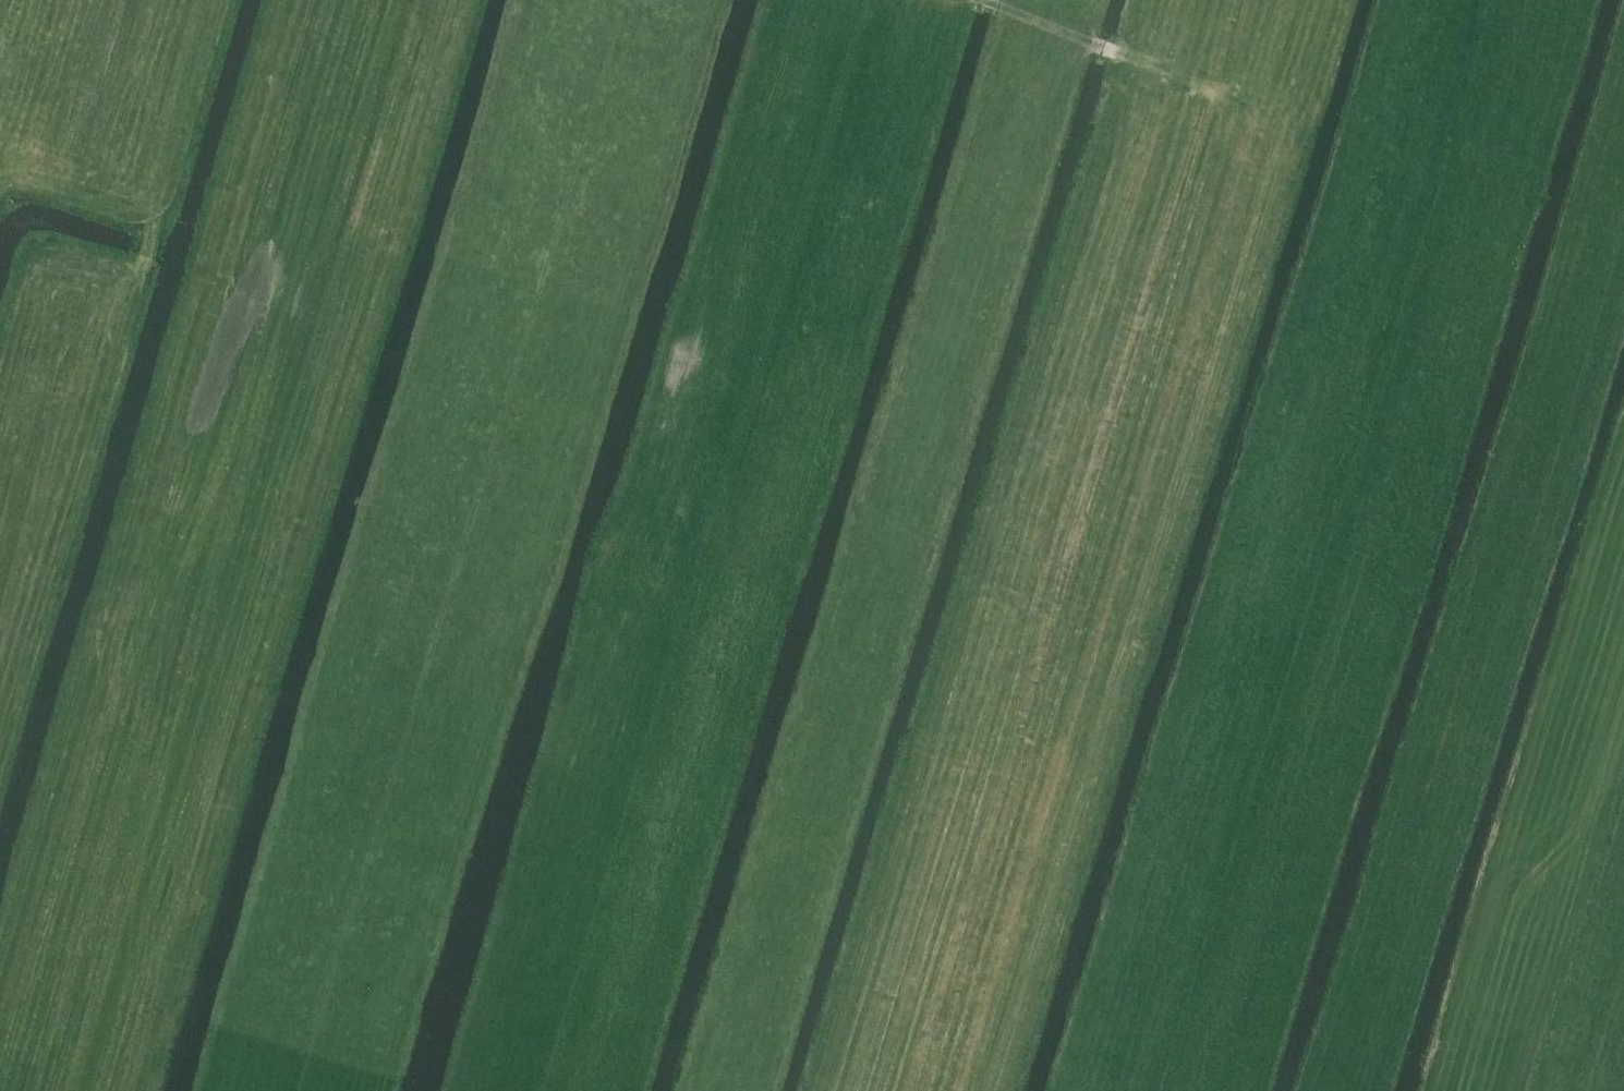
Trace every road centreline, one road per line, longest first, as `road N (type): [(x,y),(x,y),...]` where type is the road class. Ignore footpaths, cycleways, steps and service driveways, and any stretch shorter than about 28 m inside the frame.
road 1 (track): [(1202,86),(981,0)]

